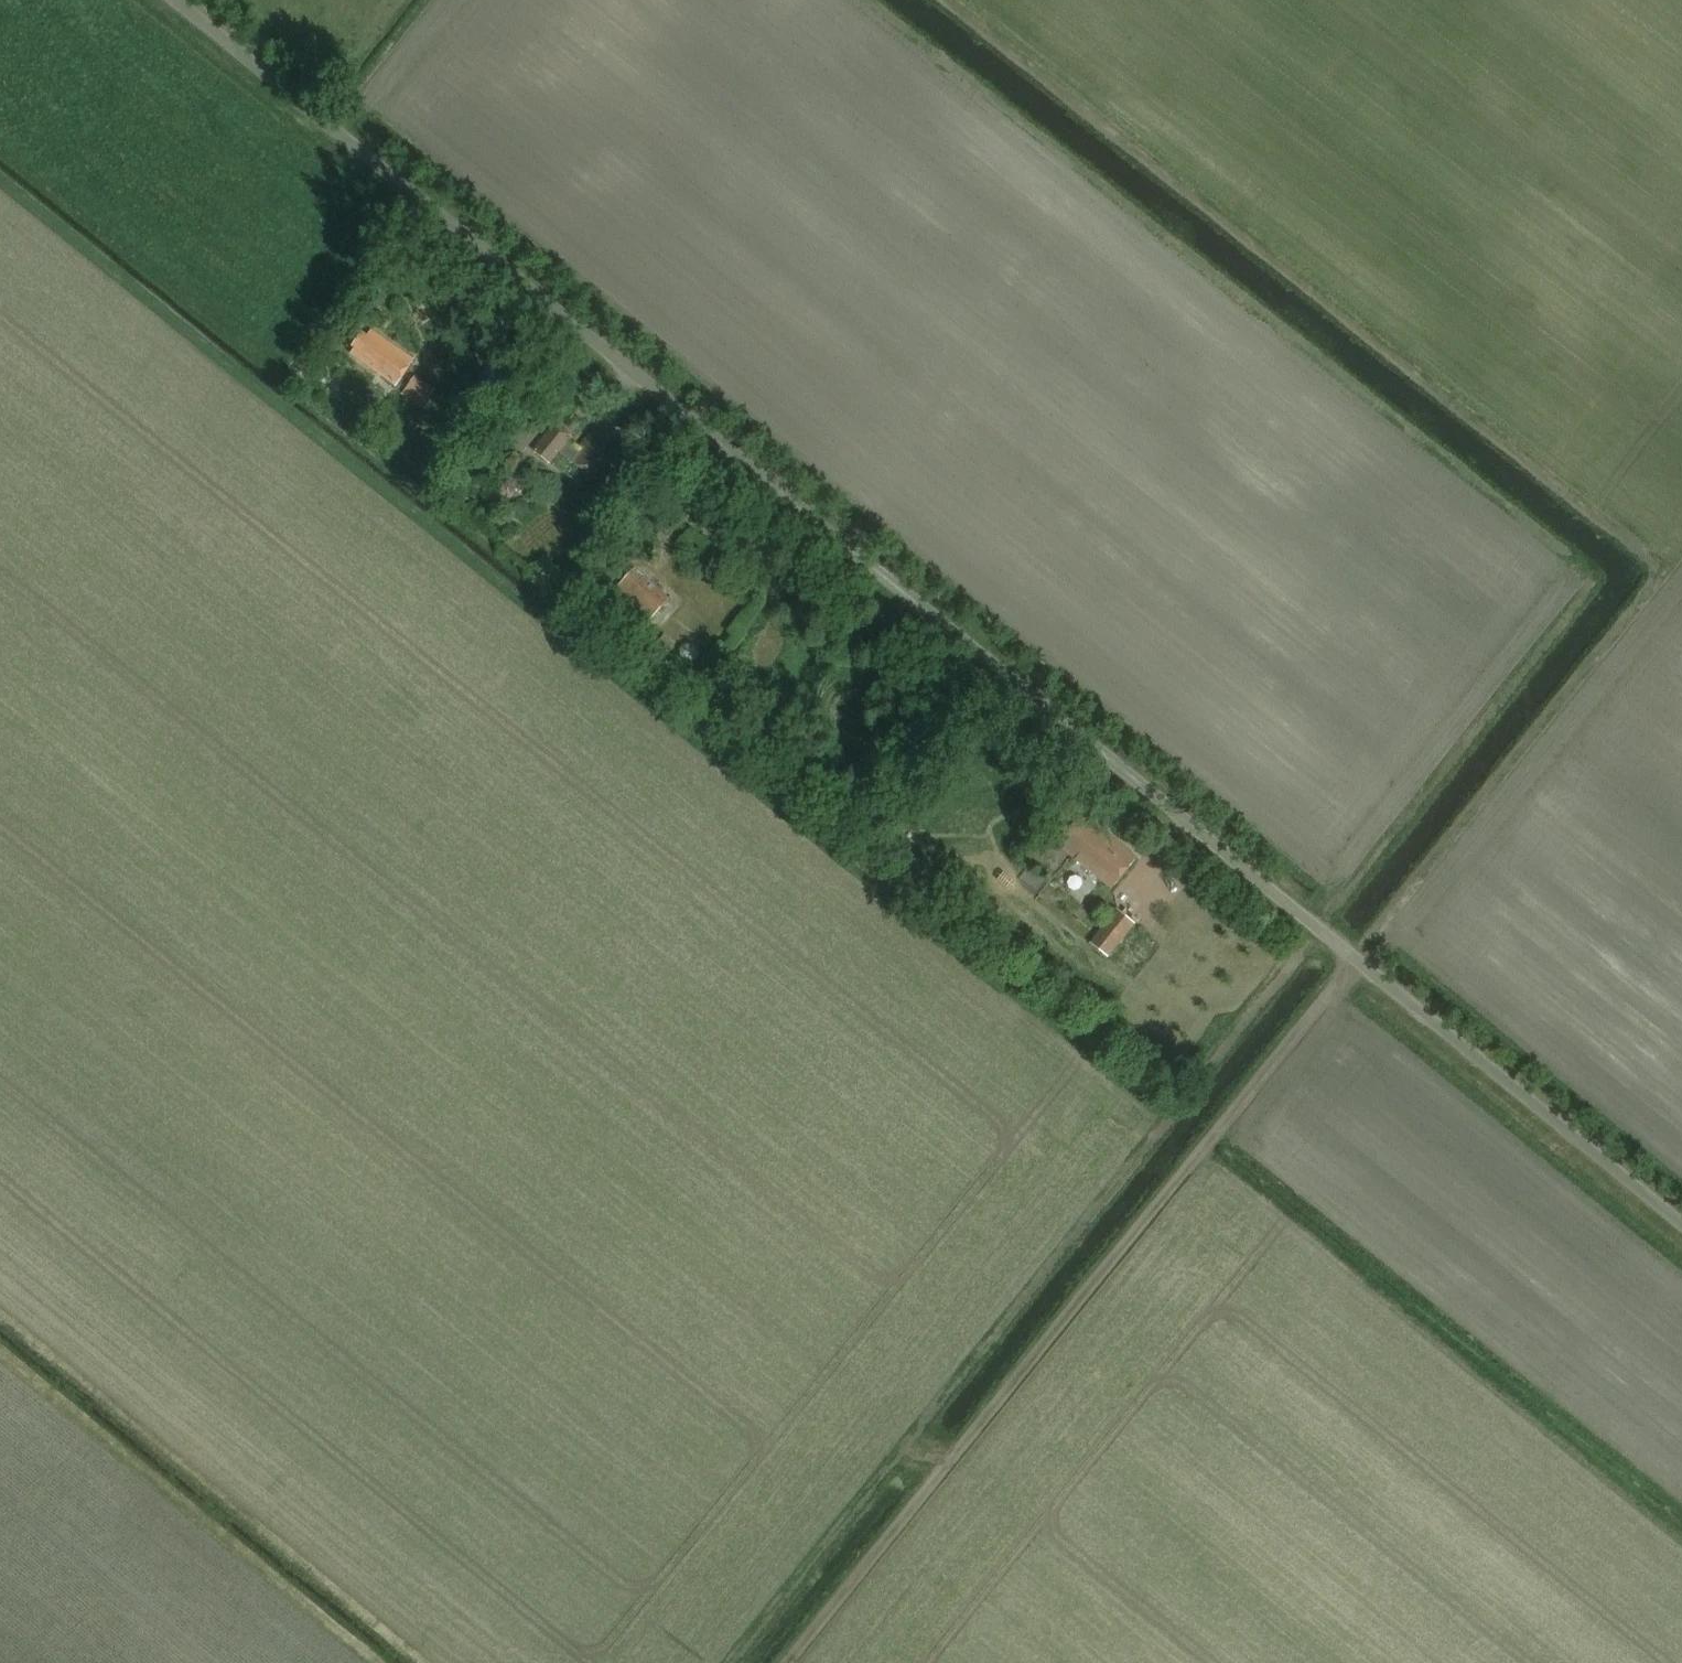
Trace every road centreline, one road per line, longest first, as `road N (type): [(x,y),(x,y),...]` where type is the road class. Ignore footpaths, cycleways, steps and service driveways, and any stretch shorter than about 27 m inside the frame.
road 1 (unclassified): [(1681,1223),(179,0)]

